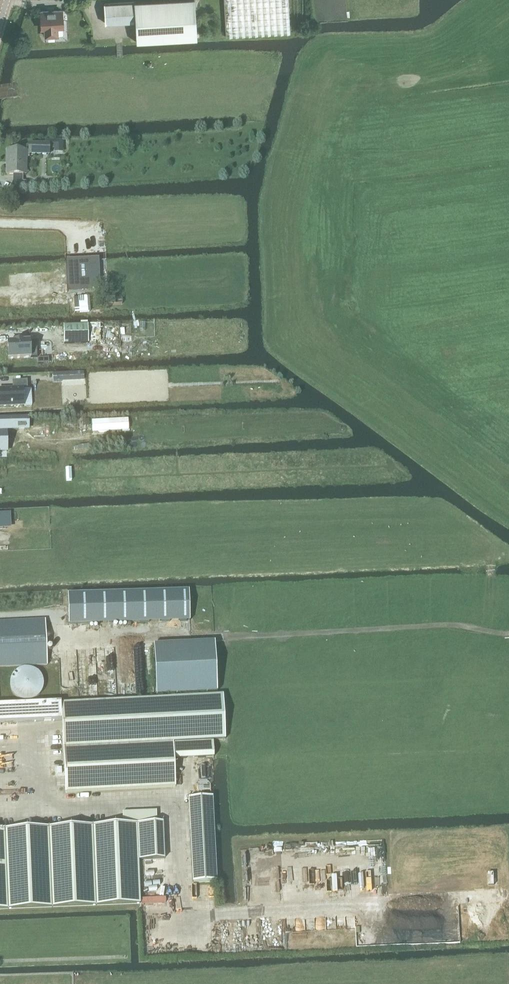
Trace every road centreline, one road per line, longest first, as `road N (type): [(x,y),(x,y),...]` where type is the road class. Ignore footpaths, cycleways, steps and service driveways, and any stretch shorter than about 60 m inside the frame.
road 1 (track): [(215,638),(464,626),(508,634)]

